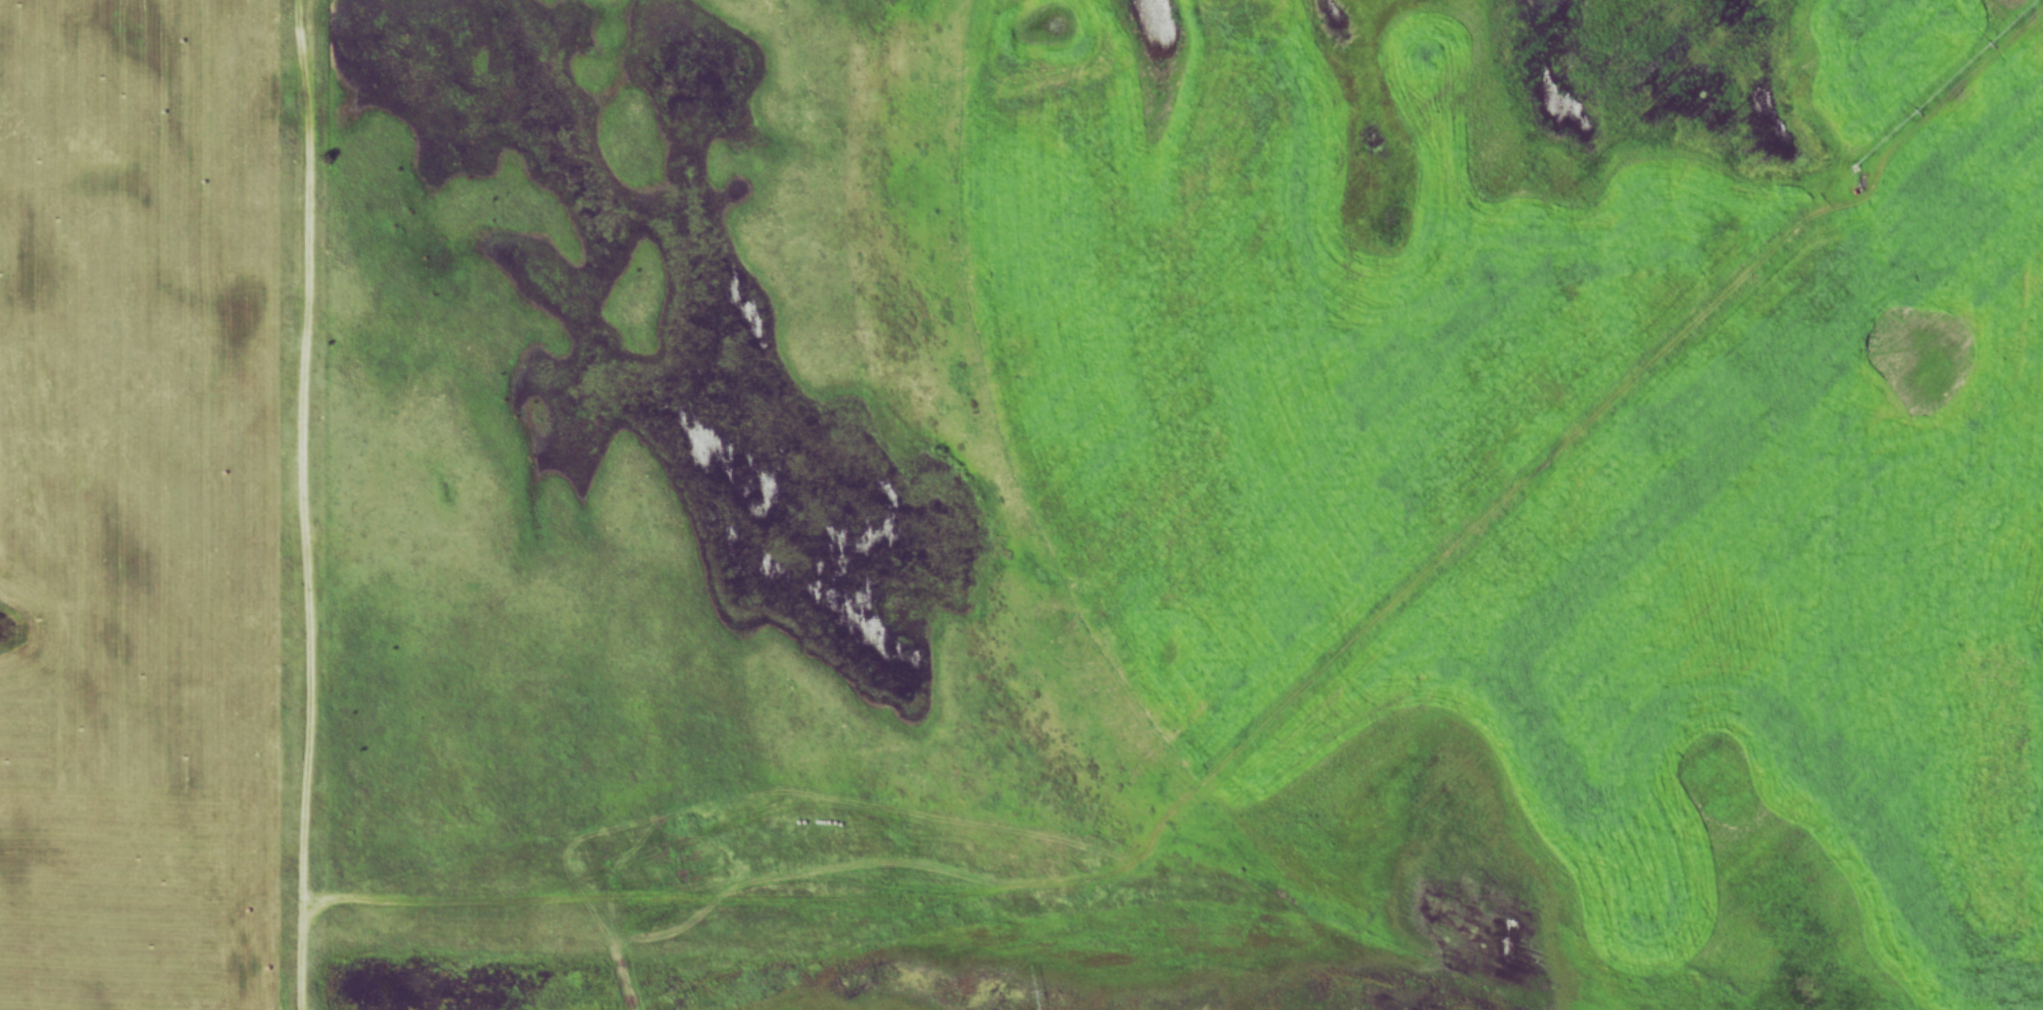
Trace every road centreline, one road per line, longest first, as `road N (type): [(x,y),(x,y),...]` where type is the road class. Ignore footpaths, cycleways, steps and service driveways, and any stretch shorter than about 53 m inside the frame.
road 1 (residential): [(300,1009),(309,678),(300,513),(308,0)]

